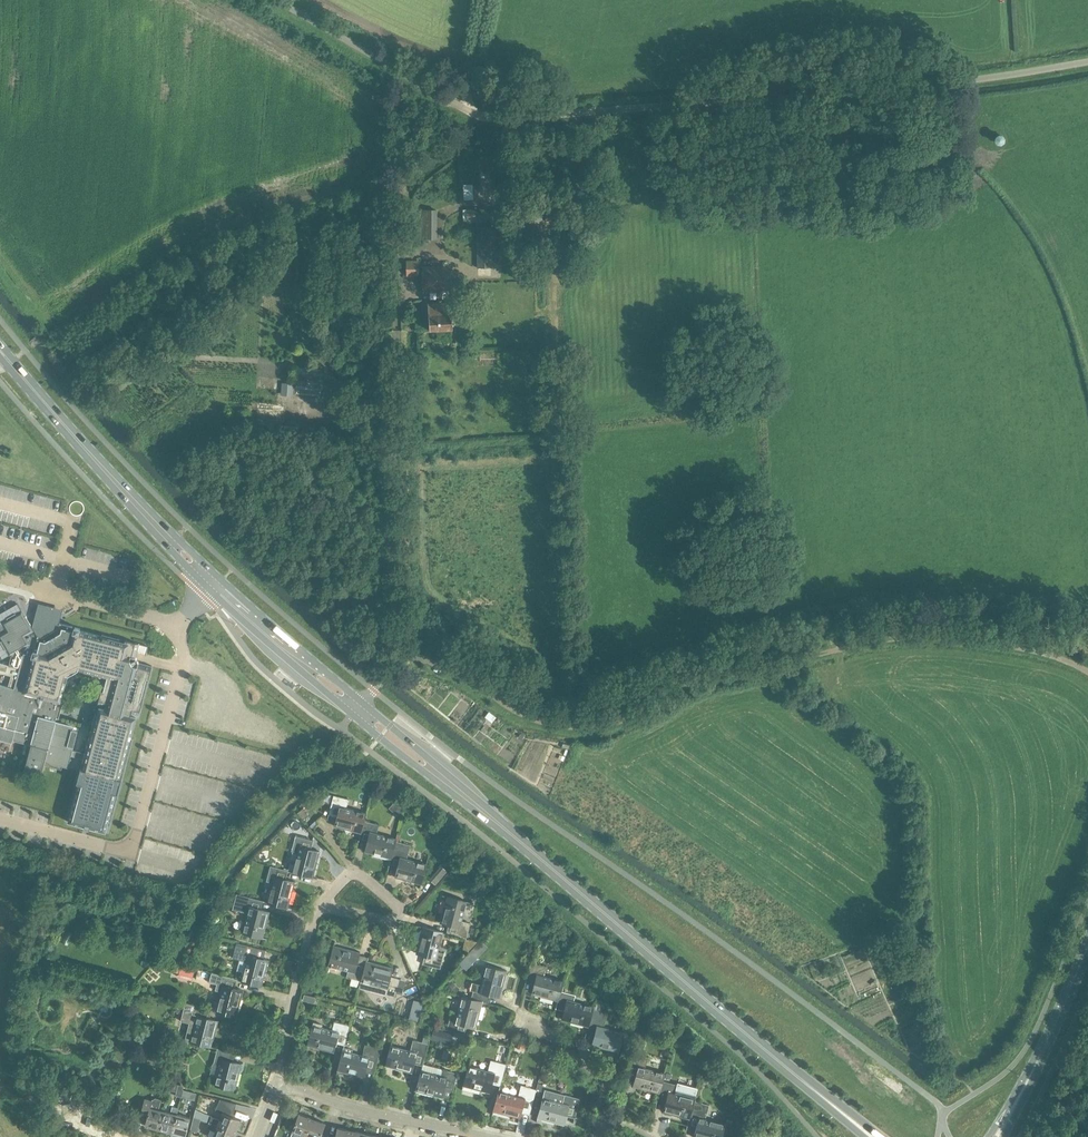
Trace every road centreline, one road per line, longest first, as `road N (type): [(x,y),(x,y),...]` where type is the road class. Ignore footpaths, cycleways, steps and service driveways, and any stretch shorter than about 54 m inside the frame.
road 1 (unclassified): [(277,0),(478,115),(904,87),(1087,62)]
road 2 (unclassified): [(358,707),(403,657),(450,670),(535,720),(586,728),(635,716),(711,677),(877,641),(989,642),(1087,671)]
road 3 (primary): [(873,1136),(358,707)]
road 4 (primary): [(358,707),(217,586),(9,361)]
road 5 (residential): [(279,1085),(487,1136)]
road 6 (primary): [(996,1136),(1087,946)]
road 7 (residential): [(279,1085),(285,1029),(319,906)]
road 8 (residential): [(319,906),(350,874),(362,876),(393,901),(394,921),(386,926)]

